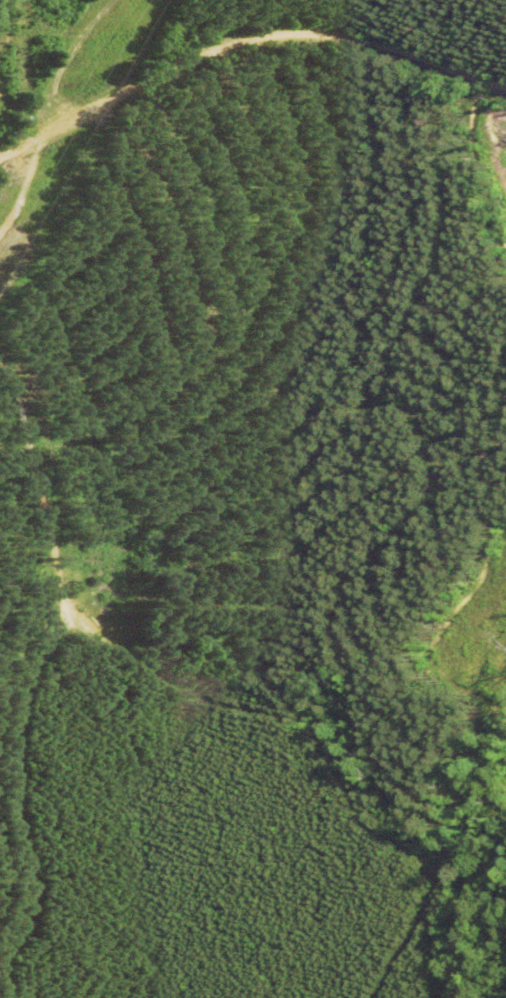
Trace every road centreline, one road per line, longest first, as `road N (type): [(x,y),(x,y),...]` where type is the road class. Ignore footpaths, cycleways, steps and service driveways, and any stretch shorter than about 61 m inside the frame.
road 1 (residential): [(65,126),(219,53),(278,38),(370,44),(505,89)]

